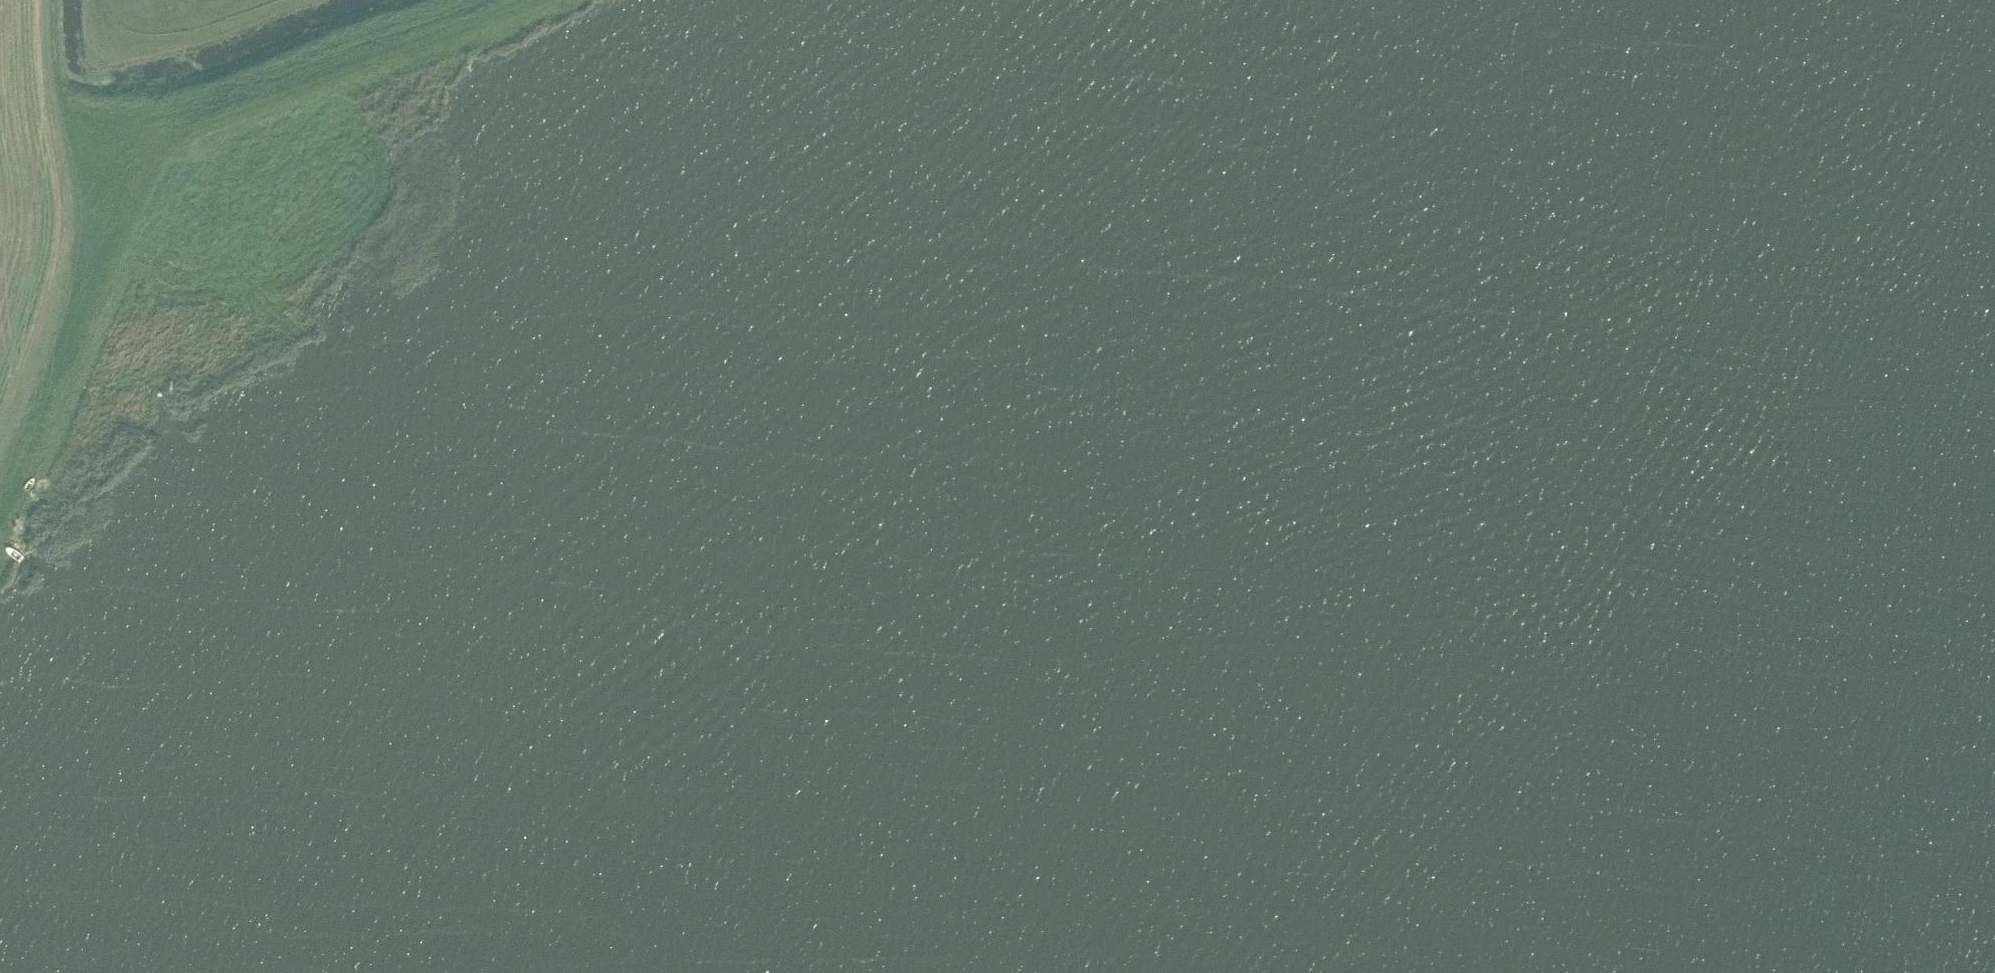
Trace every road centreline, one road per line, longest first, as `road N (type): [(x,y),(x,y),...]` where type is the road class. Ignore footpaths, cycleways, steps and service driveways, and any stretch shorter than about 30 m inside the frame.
road 1 (track): [(51,0),(53,85),(72,95),(84,211),(74,254),(0,423)]

